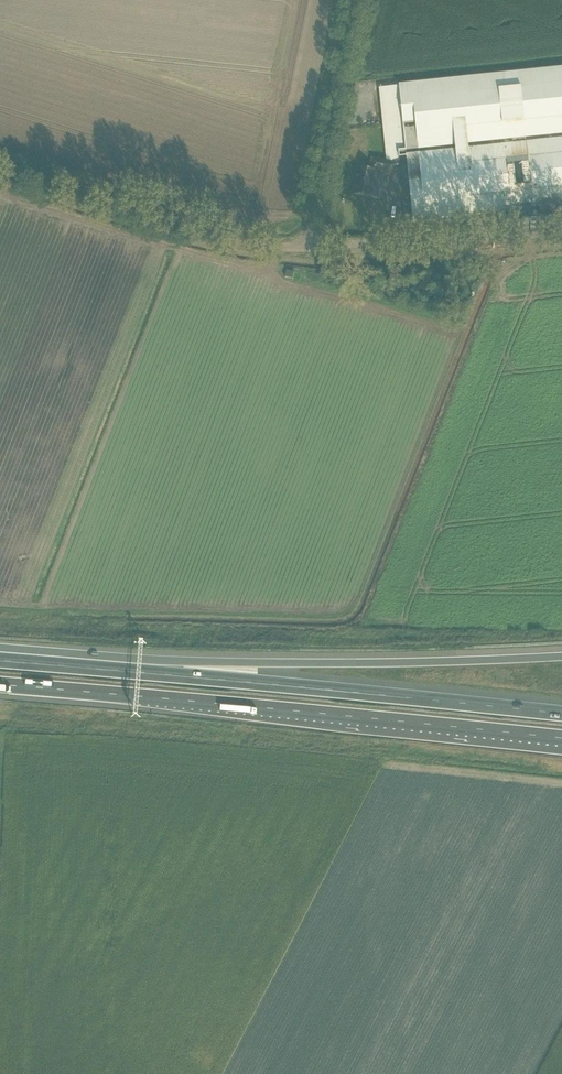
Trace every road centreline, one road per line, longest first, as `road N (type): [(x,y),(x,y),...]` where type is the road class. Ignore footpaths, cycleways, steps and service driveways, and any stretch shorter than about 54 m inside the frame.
road 1 (motorway): [(0,685),(561,739)]
road 2 (motorway): [(561,714),(0,661)]
road 3 (motorway): [(561,657),(200,662),(0,651)]
road 4 (unclassified): [(306,256),(238,254),(0,175)]
road 5 (unclassified): [(306,256),(356,0)]
road 6 (unclassified): [(306,256),(561,236)]

